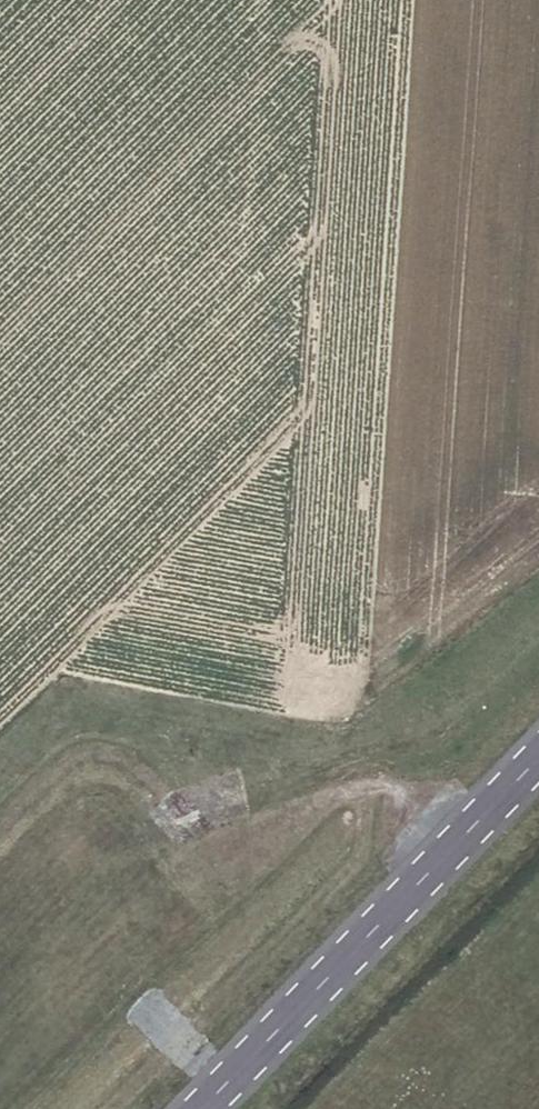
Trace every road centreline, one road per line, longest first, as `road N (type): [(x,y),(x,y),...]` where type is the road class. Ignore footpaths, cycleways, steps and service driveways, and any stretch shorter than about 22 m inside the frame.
road 1 (primary): [(201,1108),(538,758)]

